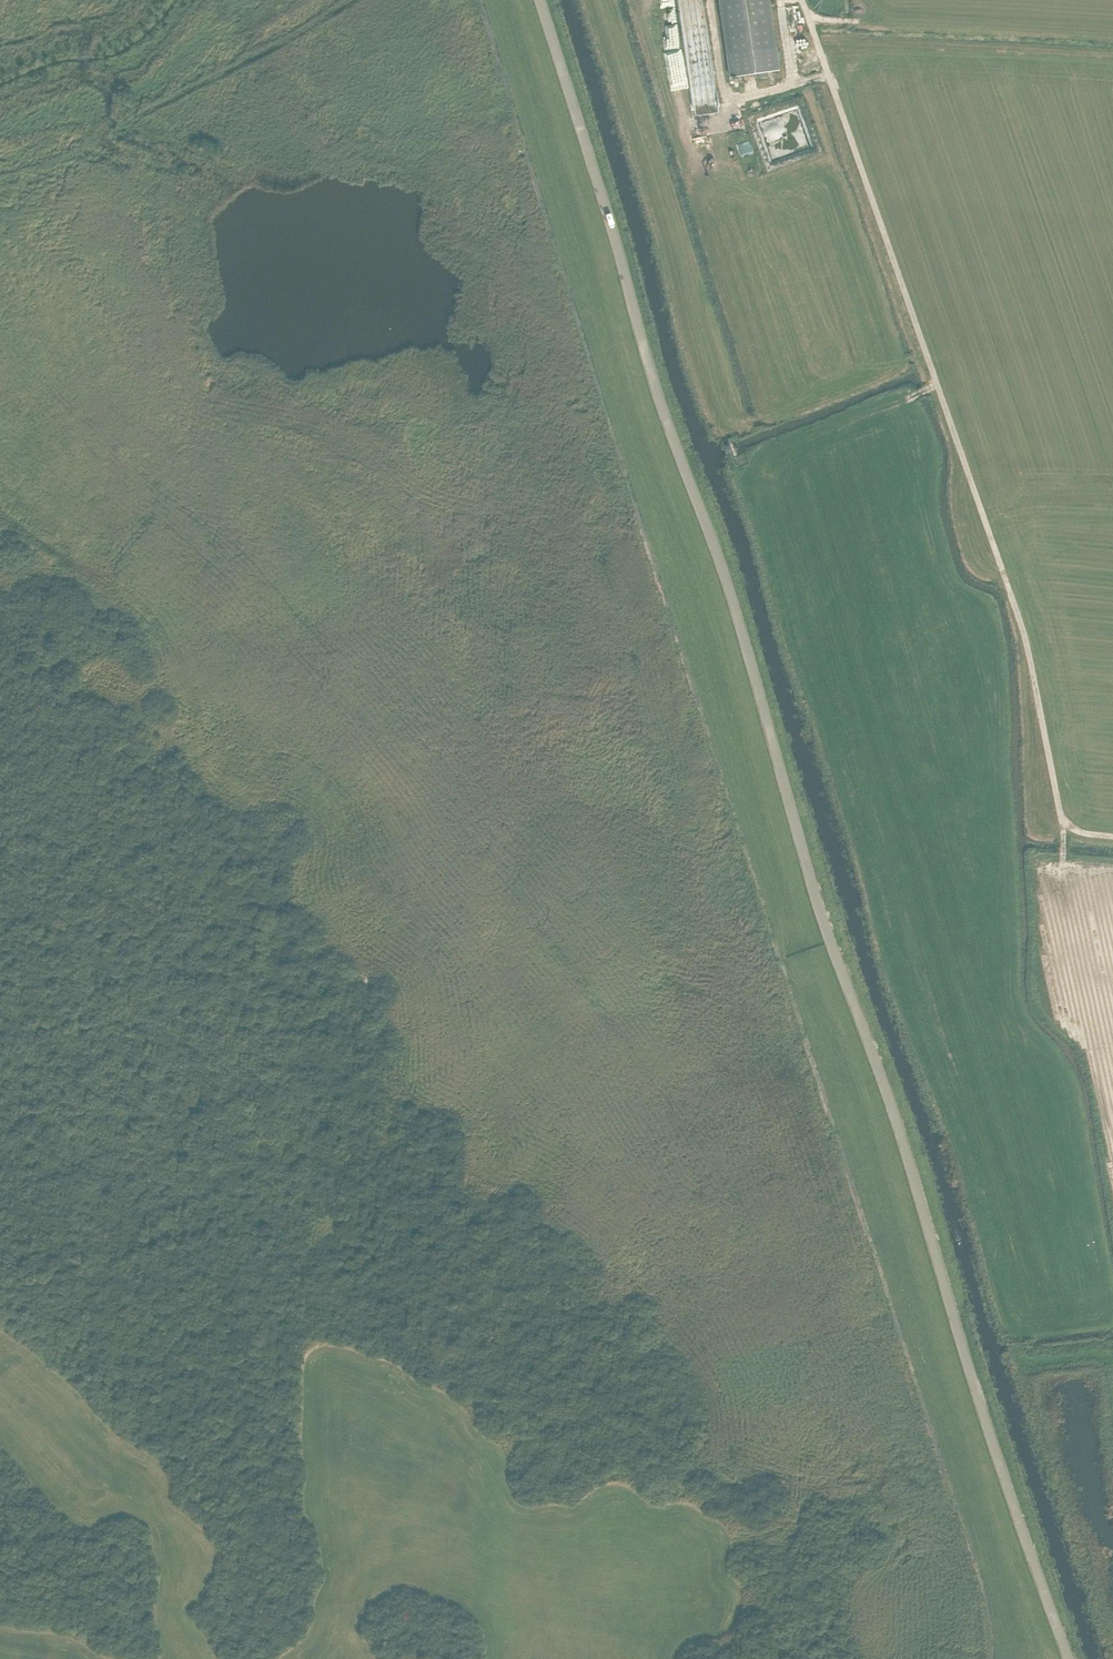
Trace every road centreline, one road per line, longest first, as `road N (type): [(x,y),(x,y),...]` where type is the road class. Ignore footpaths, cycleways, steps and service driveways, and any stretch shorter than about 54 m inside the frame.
road 1 (tertiary): [(1068,1658),(990,1435),(889,1101),(818,905),(737,617),(658,395),(539,0)]

